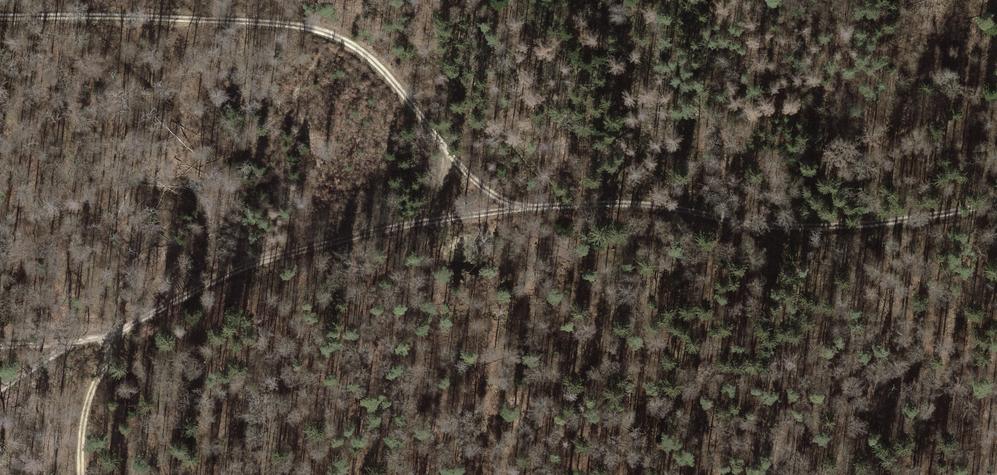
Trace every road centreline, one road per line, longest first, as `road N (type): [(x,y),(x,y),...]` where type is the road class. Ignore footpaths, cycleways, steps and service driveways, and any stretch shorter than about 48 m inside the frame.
road 1 (track): [(0,346),(120,332),(262,261),(407,224),(622,203),(746,225),(838,226),(996,204)]
road 2 (track): [(529,208),(474,180),(379,65),(315,29),(0,19)]
road 3 (track): [(746,225),(591,336),(531,401),(501,474)]
road 4 (track): [(771,474),(788,227)]
road 5 (track): [(308,427),(346,324),(407,224)]
road 6 (track): [(120,332),(89,399),(81,474)]

